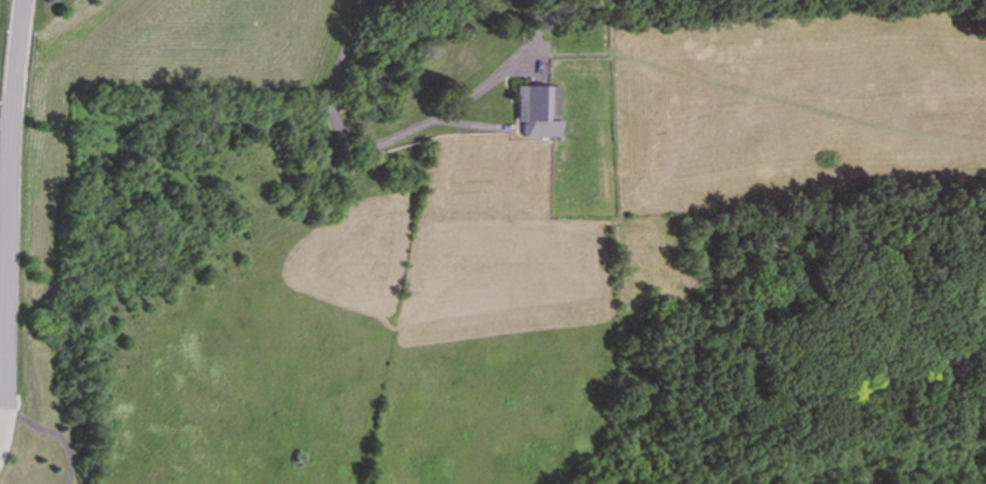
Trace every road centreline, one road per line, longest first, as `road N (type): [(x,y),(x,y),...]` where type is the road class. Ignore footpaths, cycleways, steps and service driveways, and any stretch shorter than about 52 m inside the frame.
road 1 (residential): [(0,443),(8,158),(24,0)]

